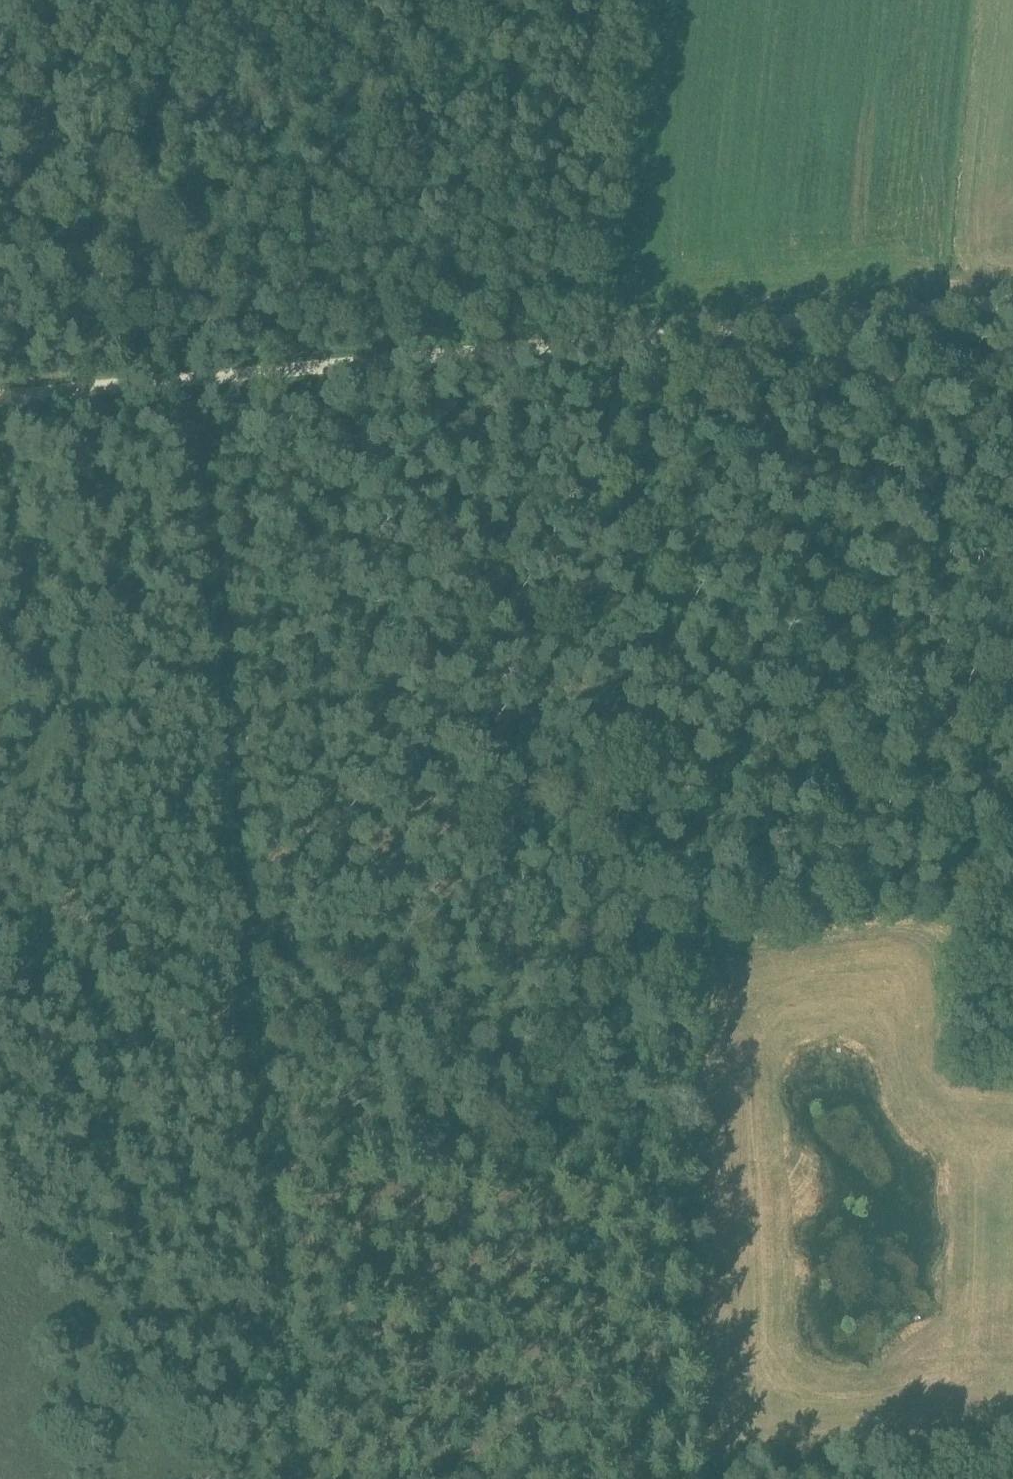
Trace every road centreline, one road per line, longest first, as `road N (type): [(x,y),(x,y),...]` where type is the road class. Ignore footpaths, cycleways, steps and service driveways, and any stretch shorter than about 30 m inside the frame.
road 1 (track): [(295,1458),(259,1107),(205,376)]
road 2 (track): [(1012,300),(0,394)]
road 3 (track): [(1012,1153),(694,926),(664,336)]
road 4 (track): [(296,1478),(295,1458),(703,1439)]
road 5 (track): [(96,0),(99,385)]

